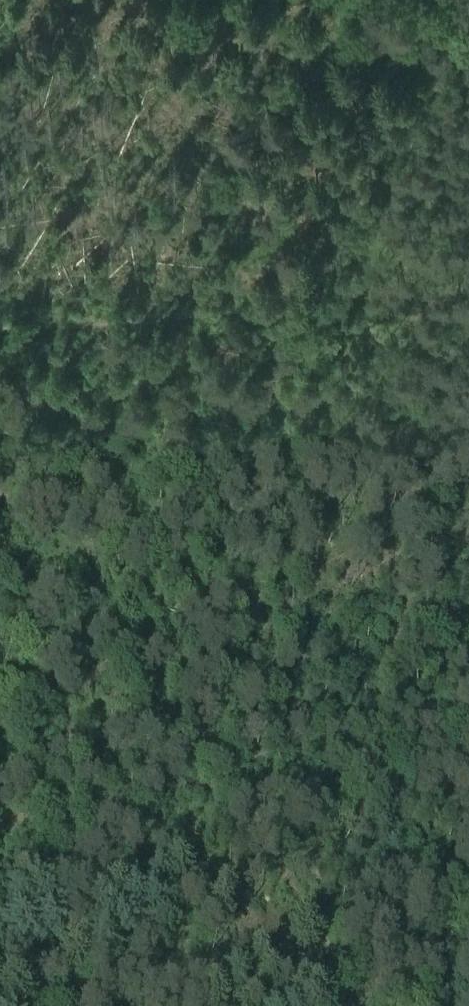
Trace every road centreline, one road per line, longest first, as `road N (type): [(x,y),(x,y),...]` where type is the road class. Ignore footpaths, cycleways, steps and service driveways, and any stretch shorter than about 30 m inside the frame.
road 1 (track): [(0,828),(144,794),(211,786),(249,791)]

